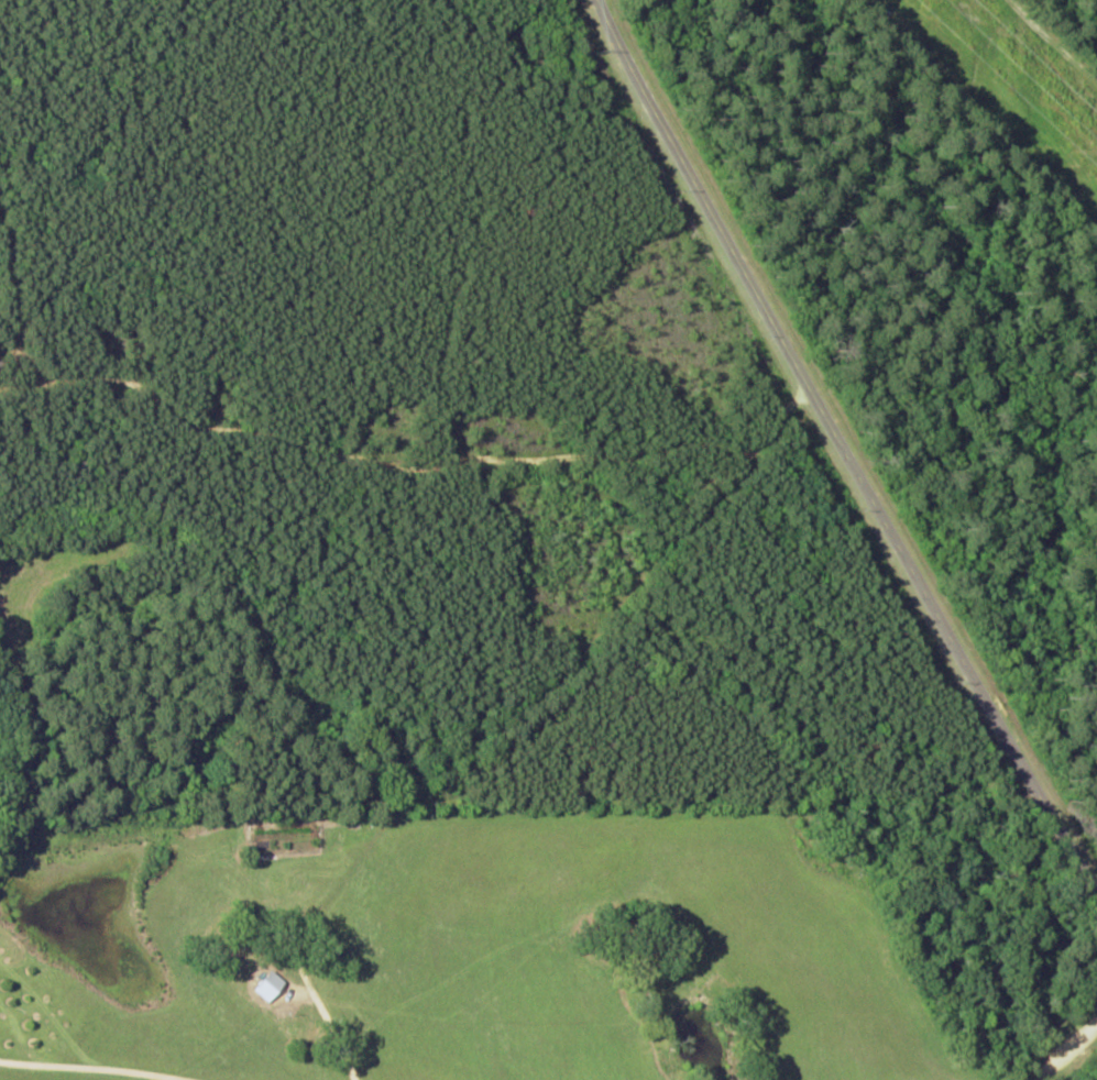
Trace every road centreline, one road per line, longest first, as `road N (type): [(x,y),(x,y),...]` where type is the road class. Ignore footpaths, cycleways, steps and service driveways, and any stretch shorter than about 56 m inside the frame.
road 1 (residential): [(1096,953),(630,102),(594,0)]

